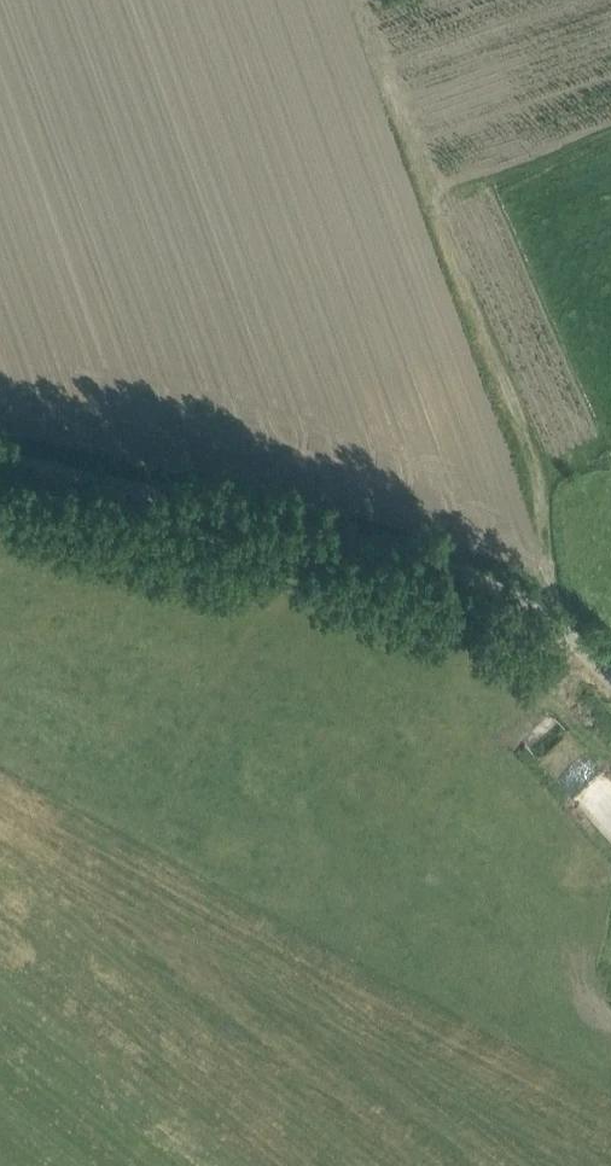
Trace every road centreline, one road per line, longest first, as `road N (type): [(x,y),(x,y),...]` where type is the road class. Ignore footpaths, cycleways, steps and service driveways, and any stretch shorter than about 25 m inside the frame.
road 1 (unclassified): [(610,679),(578,643),(494,585),(433,563),(0,458)]

